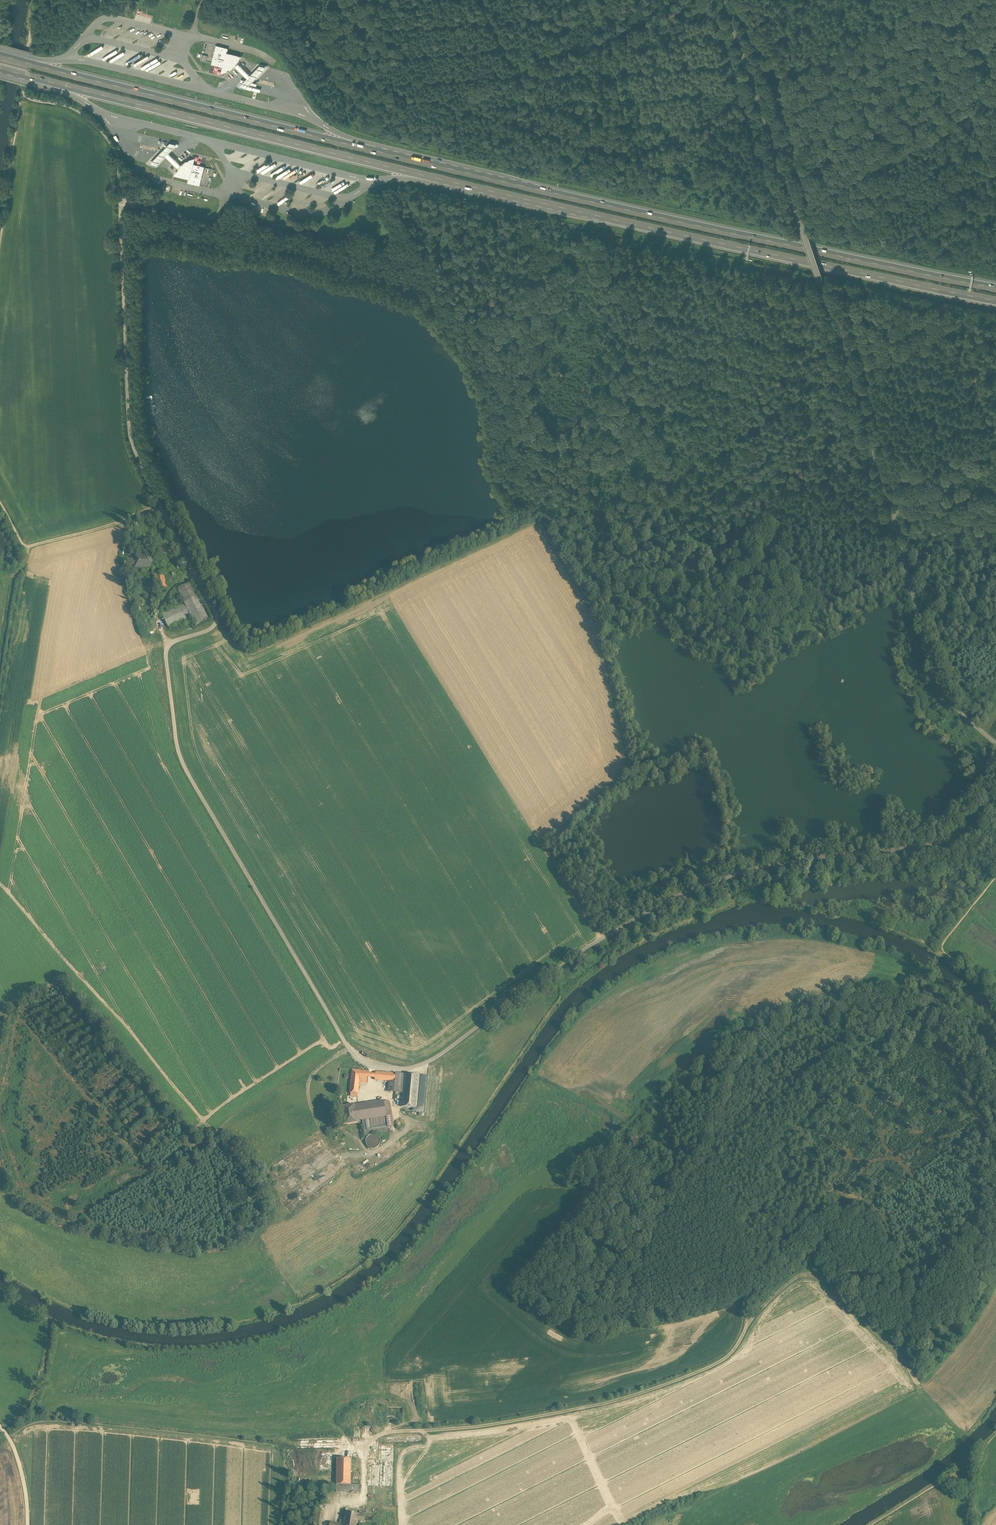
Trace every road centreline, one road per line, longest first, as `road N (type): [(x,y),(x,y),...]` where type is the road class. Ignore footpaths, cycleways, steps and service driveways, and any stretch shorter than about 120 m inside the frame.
road 1 (track): [(995,813),(930,847),(760,863),(709,877),(561,962),(438,1054),(375,1066),(346,1043),(178,745),(168,649),(211,630),(219,617)]
road 2 (motorway): [(995,287),(541,190),(0,53)]
road 3 (motorway): [(0,68),(451,182),(995,300)]
road 4 (unclassified): [(995,741),(950,699),(933,660),(876,446),(724,0)]
road 5 (track): [(811,1267),(755,1314),(715,1365),(589,1407),(390,1433),(365,1451)]
road 6 (track): [(349,1047),(316,1071),(307,1088),(333,1151),(371,1155),(410,1129),(413,1120),(374,1093)]
road 7 (track): [(121,201),(118,160),(105,133),(84,114),(23,94)]

